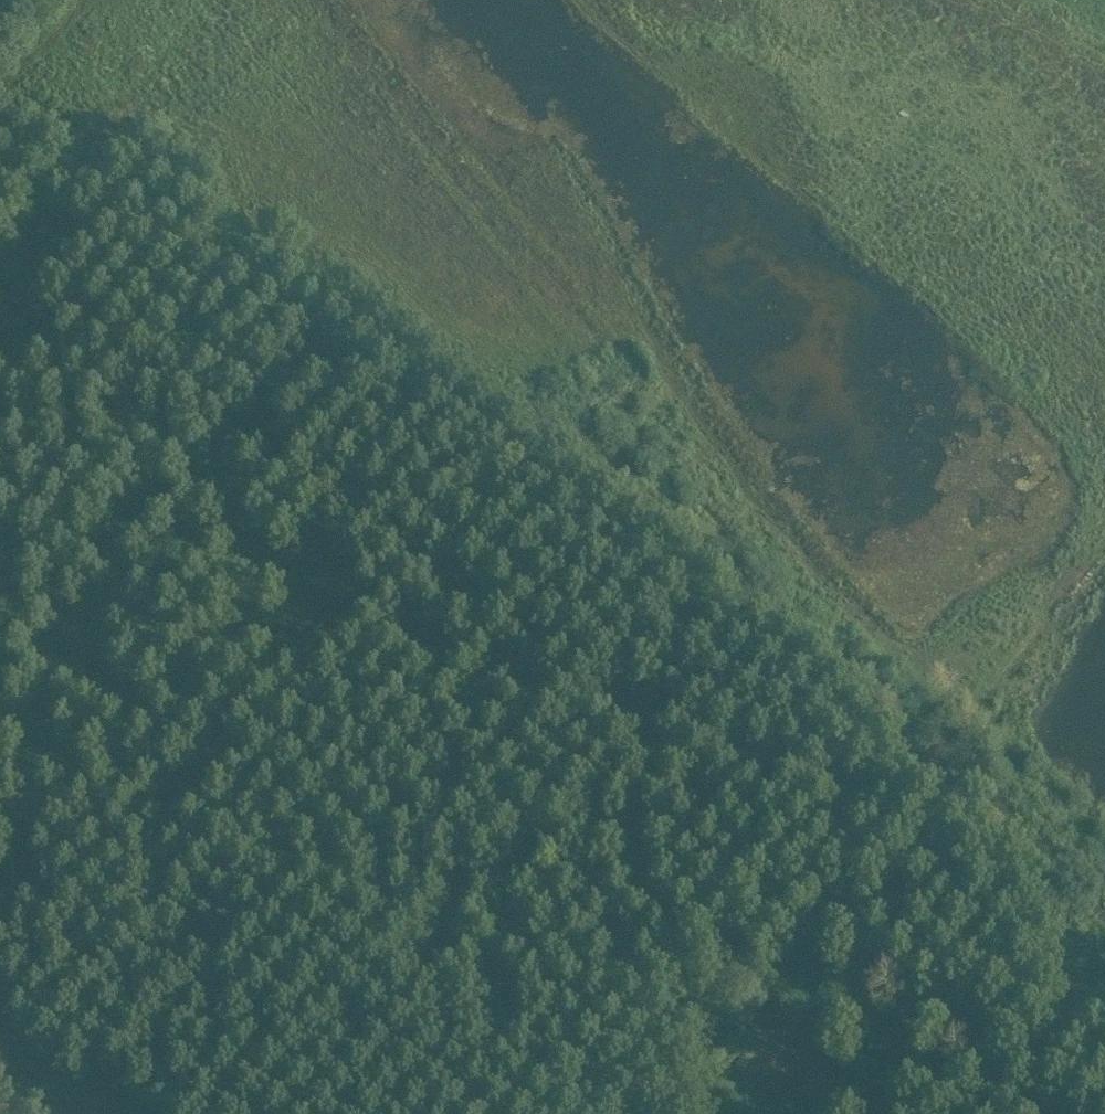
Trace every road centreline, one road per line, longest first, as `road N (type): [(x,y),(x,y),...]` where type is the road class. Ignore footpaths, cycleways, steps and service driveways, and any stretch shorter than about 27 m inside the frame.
road 1 (track): [(622,1113),(1104,557)]

